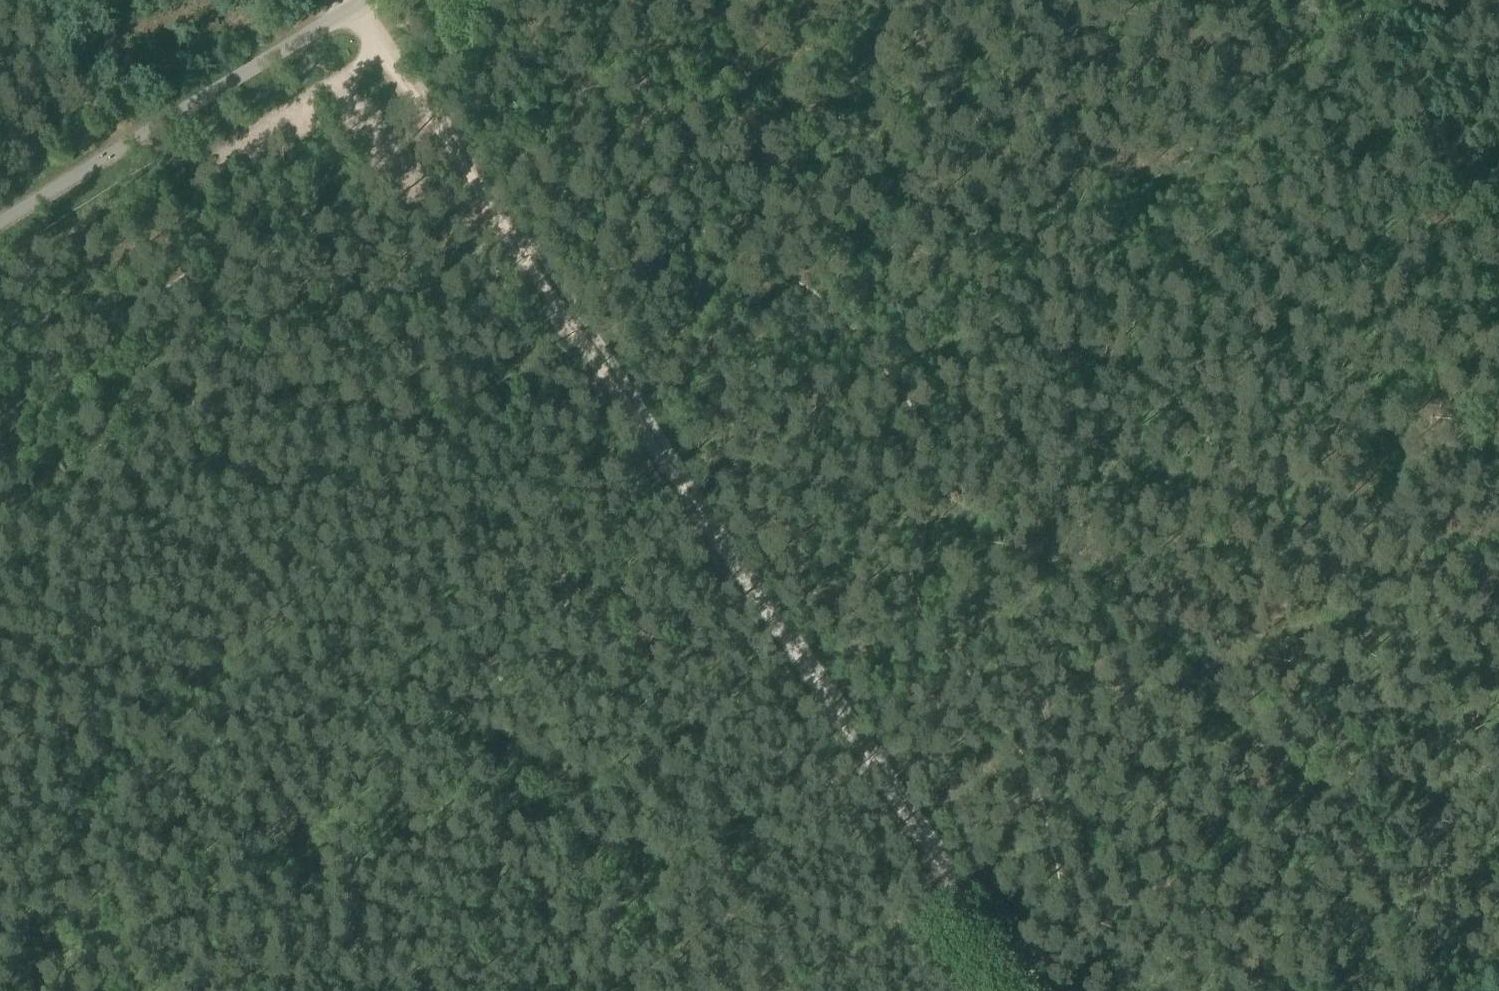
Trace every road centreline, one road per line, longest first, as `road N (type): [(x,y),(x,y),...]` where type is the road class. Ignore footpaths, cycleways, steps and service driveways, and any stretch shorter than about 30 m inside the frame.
road 1 (track): [(378,52),(964,906)]
road 2 (unclassified): [(0,224),(350,10)]
road 3 (track): [(121,150),(17,0)]
road 4 (track): [(812,990),(964,906)]

